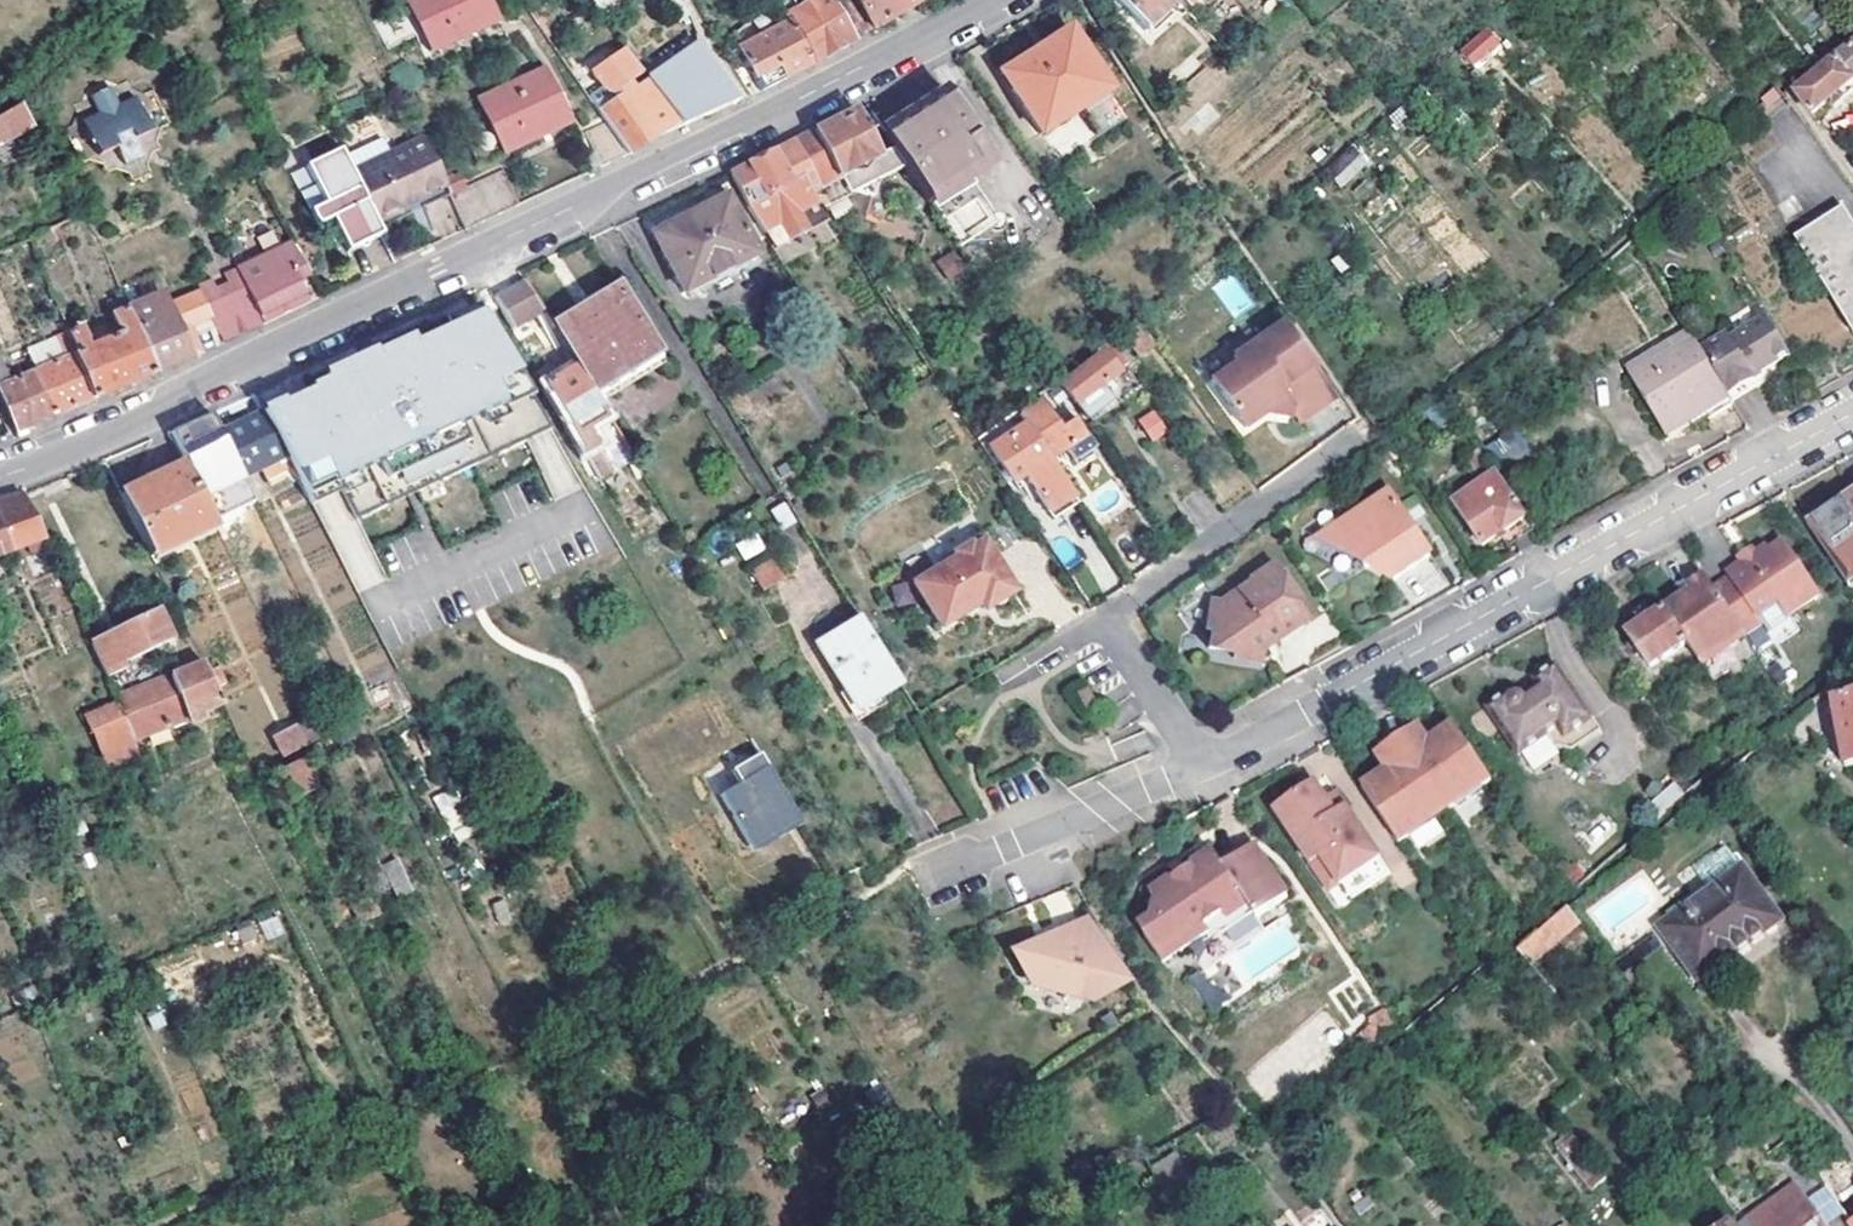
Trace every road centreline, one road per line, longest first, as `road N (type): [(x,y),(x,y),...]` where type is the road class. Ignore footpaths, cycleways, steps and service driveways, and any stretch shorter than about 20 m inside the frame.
road 1 (tertiary): [(0,470),(78,443),(439,273),(985,0)]
road 2 (residential): [(1852,411),(1200,765)]
road 3 (residential): [(1370,428),(1099,623)]
road 4 (residential): [(1200,765),(947,869)]
road 5 (residential): [(1099,623),(1200,765)]

